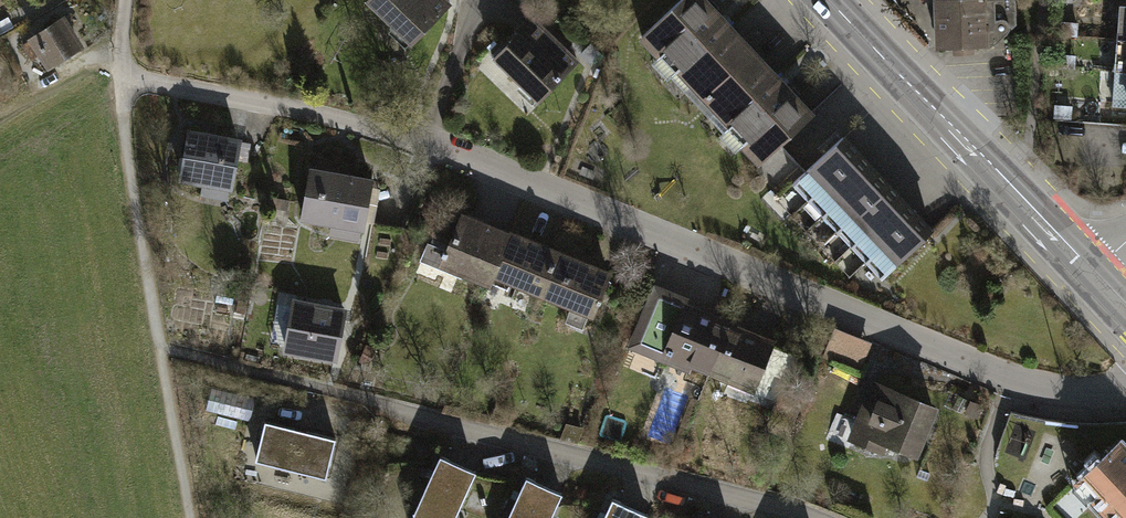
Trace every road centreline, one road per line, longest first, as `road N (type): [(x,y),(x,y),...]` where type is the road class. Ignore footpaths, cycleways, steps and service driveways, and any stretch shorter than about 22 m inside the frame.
road 1 (residential): [(432,144),(1005,385),(1072,401),(1125,392)]
road 2 (residential): [(375,403),(812,517)]
road 3 (primary): [(825,0),(1094,277)]
road 4 (track): [(192,517),(162,348)]

